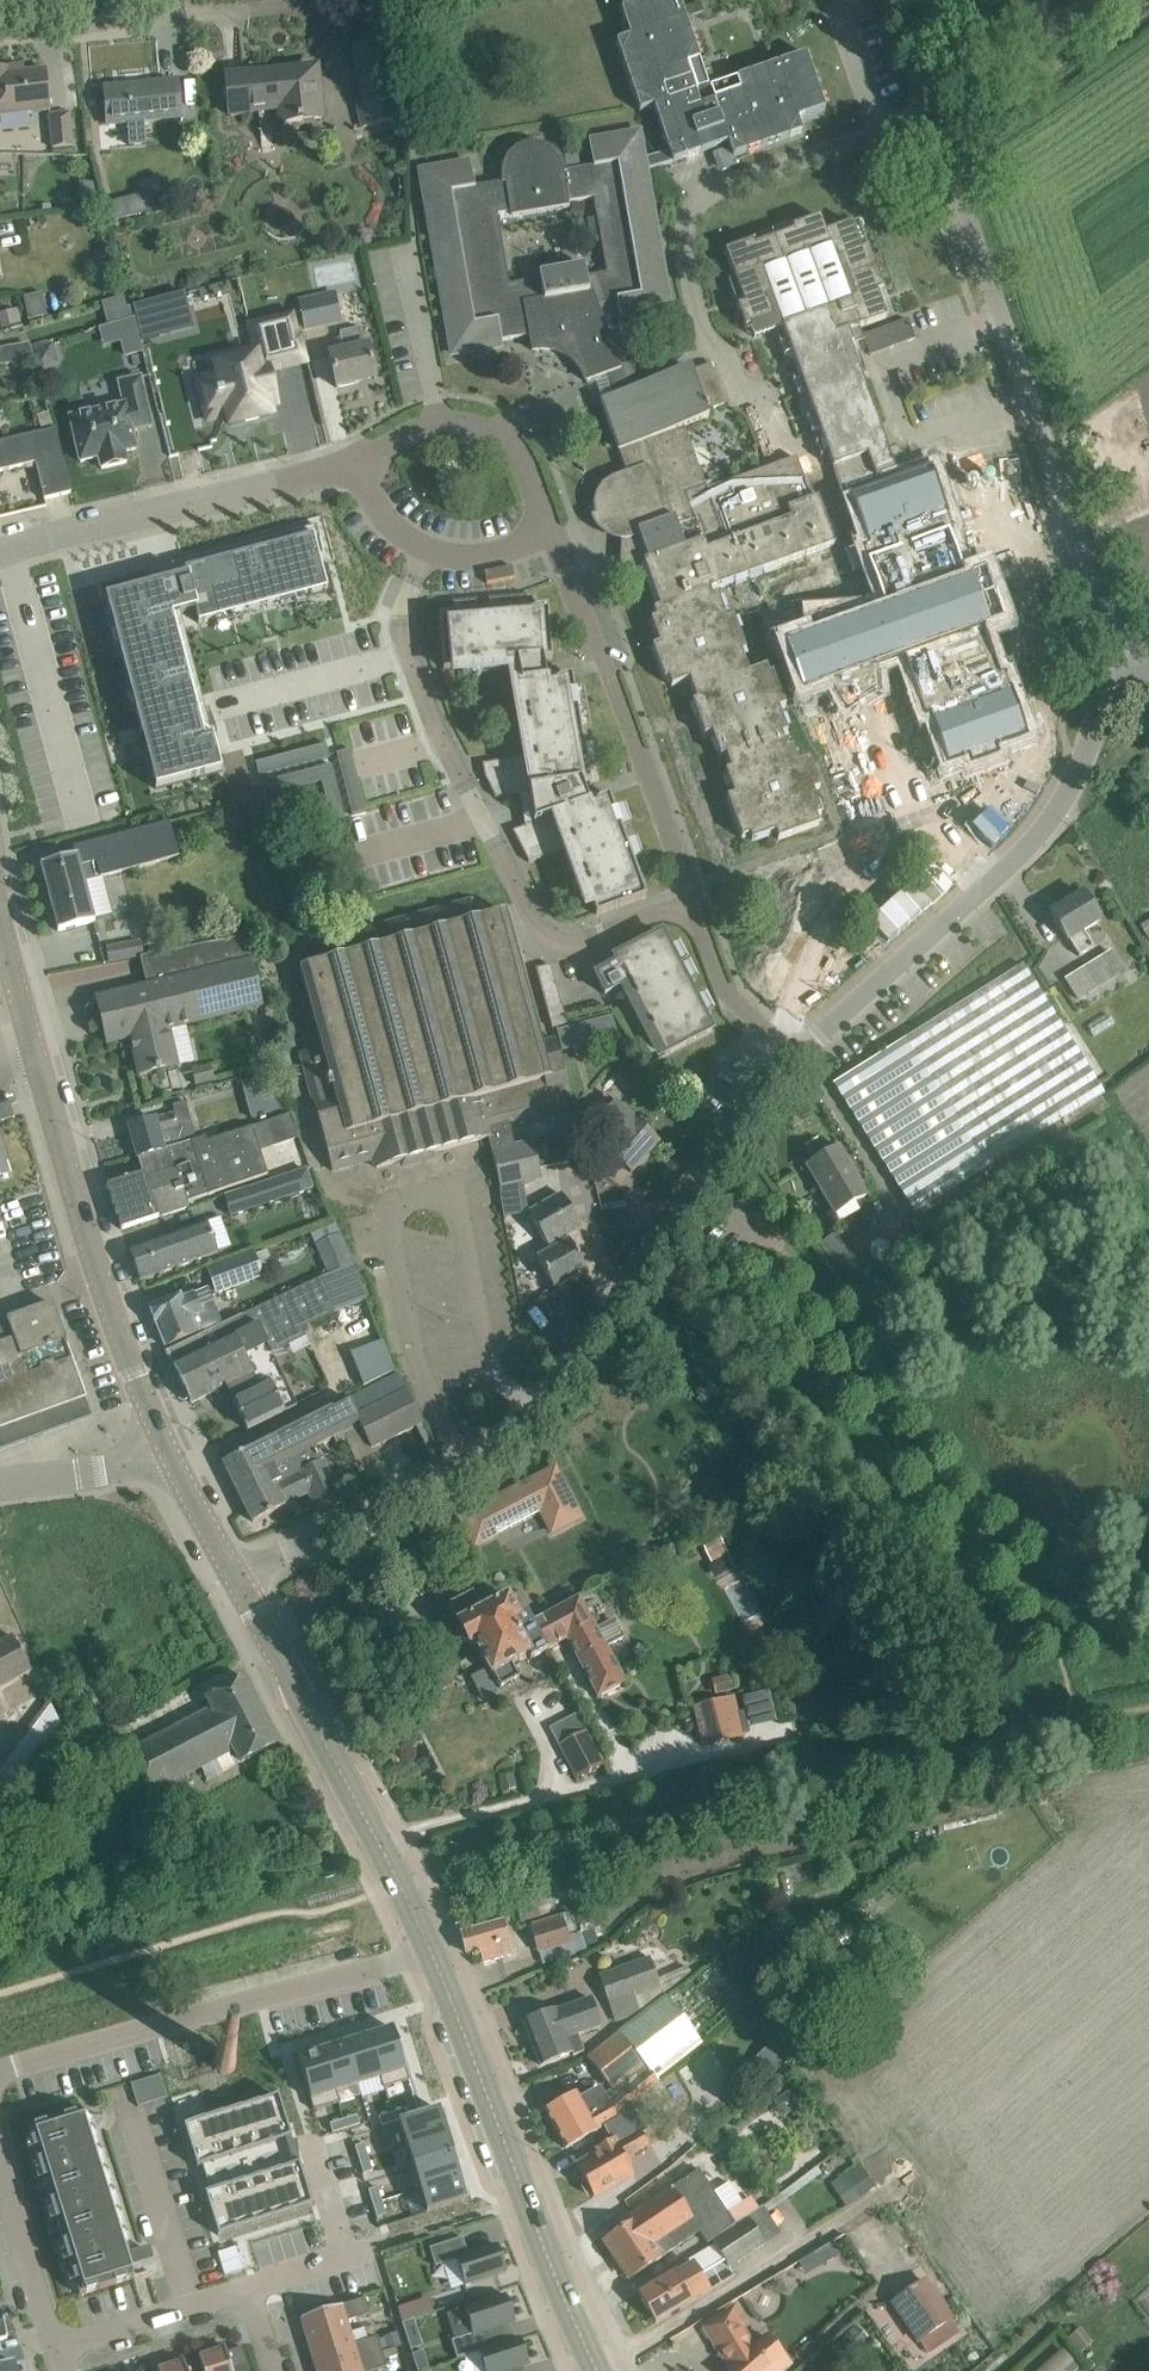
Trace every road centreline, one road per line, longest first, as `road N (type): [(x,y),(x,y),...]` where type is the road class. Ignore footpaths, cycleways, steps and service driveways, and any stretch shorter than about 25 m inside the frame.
road 1 (unclassified): [(235,1575),(395,1505),(476,1457),(533,1410),(579,1359),(781,1062)]
road 2 (unclassified): [(1129,659),(893,0)]
road 3 (residential): [(423,555),(400,627),(446,752),(536,927),(561,952),(701,905)]
road 4 (unclassified): [(781,1062),(1050,825),(1129,659)]
road 5 (tertiary): [(165,1443),(130,1357),(0,929)]
road 6 (tertiary): [(600,2370),(557,2281),(430,1947)]
road 7 (residential): [(0,2071),(430,1947)]
road 8 (residential): [(0,31),(280,6),(304,13),(320,27),(351,137)]
road 9 (tertiary): [(430,1947),(235,1575)]
road 10 (residential): [(701,905),(555,537)]
road 11 (residential): [(0,551),(352,465)]
road 12 (residential): [(555,537),(537,479),(517,453),(468,427),(438,427),(352,465)]
road 13 (residential): [(249,2288),(52,2350)]
road 14 (residential): [(0,2158),(52,2350)]
road 15 (residential): [(781,1062),(724,967),(701,905)]
road 16 (unclassified): [(0,1488),(107,1470),(165,1443)]
road 17 (tertiary): [(235,1575),(165,1443)]
road 18 (residential): [(388,2245),(249,2288)]
road 19 (residential): [(555,537),(477,560),(423,555)]

